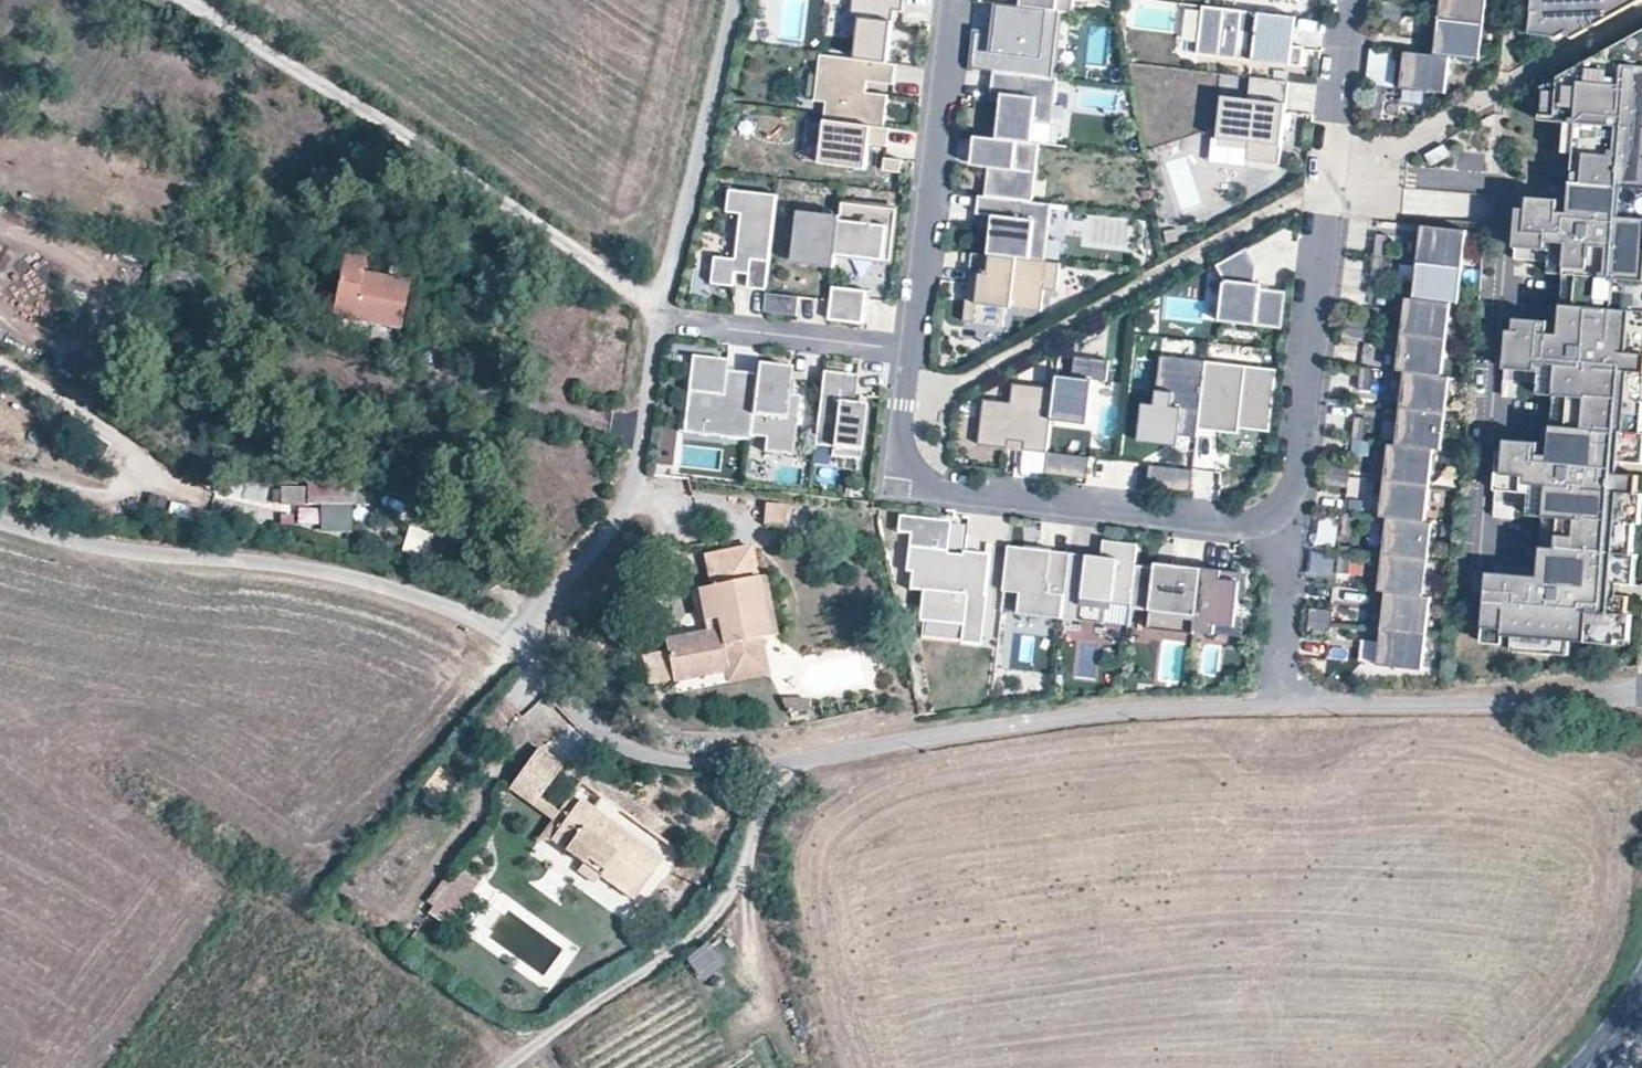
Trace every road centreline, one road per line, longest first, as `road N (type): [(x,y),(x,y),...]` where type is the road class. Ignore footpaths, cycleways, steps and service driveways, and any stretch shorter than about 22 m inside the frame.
road 1 (residential): [(1353,0),(1294,477),(1285,506),(1243,525),(938,490),(917,484),(903,465),(951,0)]
road 2 (unclassified): [(1641,695),(1167,705),(775,763)]
road 3 (unclassified): [(516,637),(612,528),(636,473),(659,324),(729,0)]
road 4 (unclassified): [(0,519),(154,552),(306,565),(415,591),(516,637)]
road 5 (unclassified): [(502,1067),(719,903),(775,763)]
road 6 (unclassified): [(775,763),(694,765),(621,745),(516,637)]

